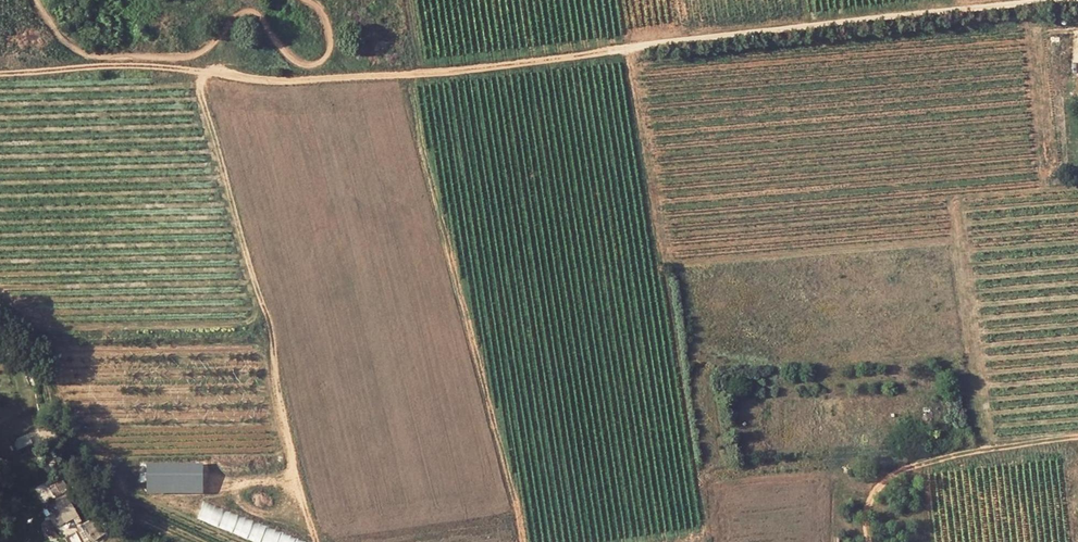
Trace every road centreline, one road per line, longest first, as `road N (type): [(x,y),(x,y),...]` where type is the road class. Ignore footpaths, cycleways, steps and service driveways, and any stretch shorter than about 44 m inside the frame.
road 1 (track): [(1041,0),(436,72),(245,82),(119,66),(0,73)]
road 2 (track): [(315,541),(291,462),(266,314),(202,103),(204,76)]
road 3 (track): [(1077,438),(901,471),(874,489),(868,541)]
road 4 (track): [(0,324),(38,359),(53,430),(74,471),(109,509)]

